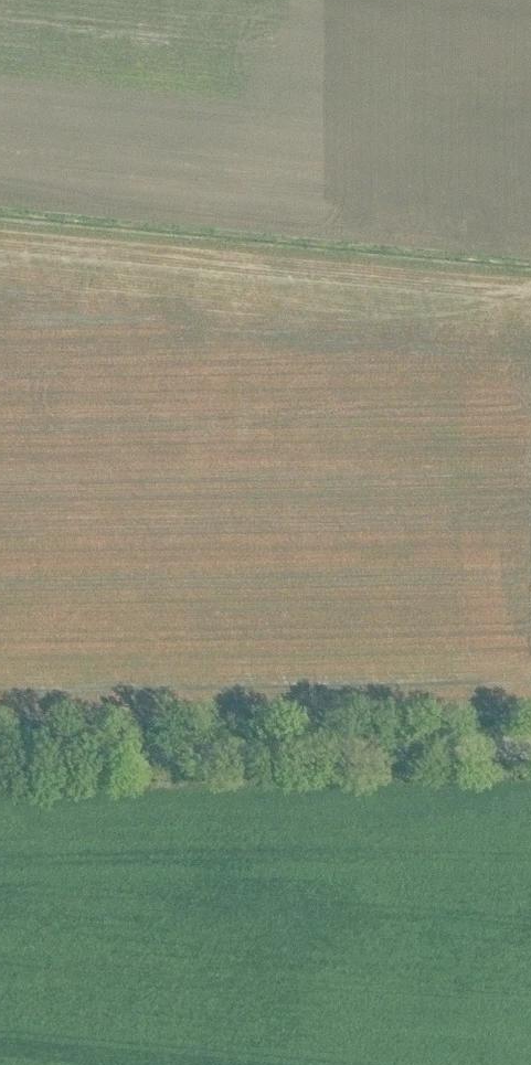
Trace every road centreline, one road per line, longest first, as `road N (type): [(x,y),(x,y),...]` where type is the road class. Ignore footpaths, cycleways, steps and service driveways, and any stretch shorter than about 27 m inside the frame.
road 1 (tertiary): [(0,757),(530,748)]

